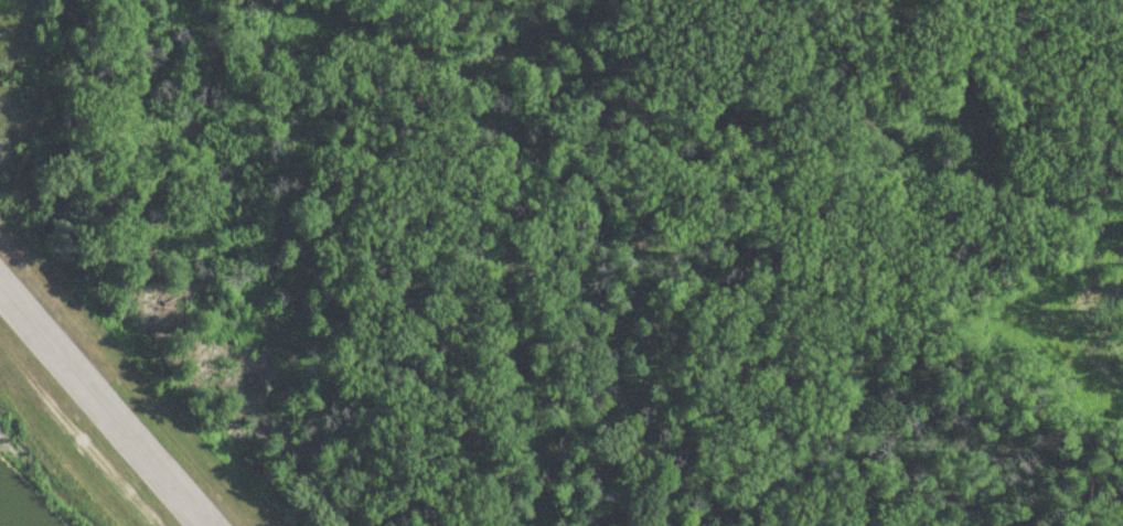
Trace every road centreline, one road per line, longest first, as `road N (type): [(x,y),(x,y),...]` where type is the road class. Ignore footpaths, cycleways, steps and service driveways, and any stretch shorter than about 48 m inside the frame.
road 1 (track): [(158,525),(0,342)]

